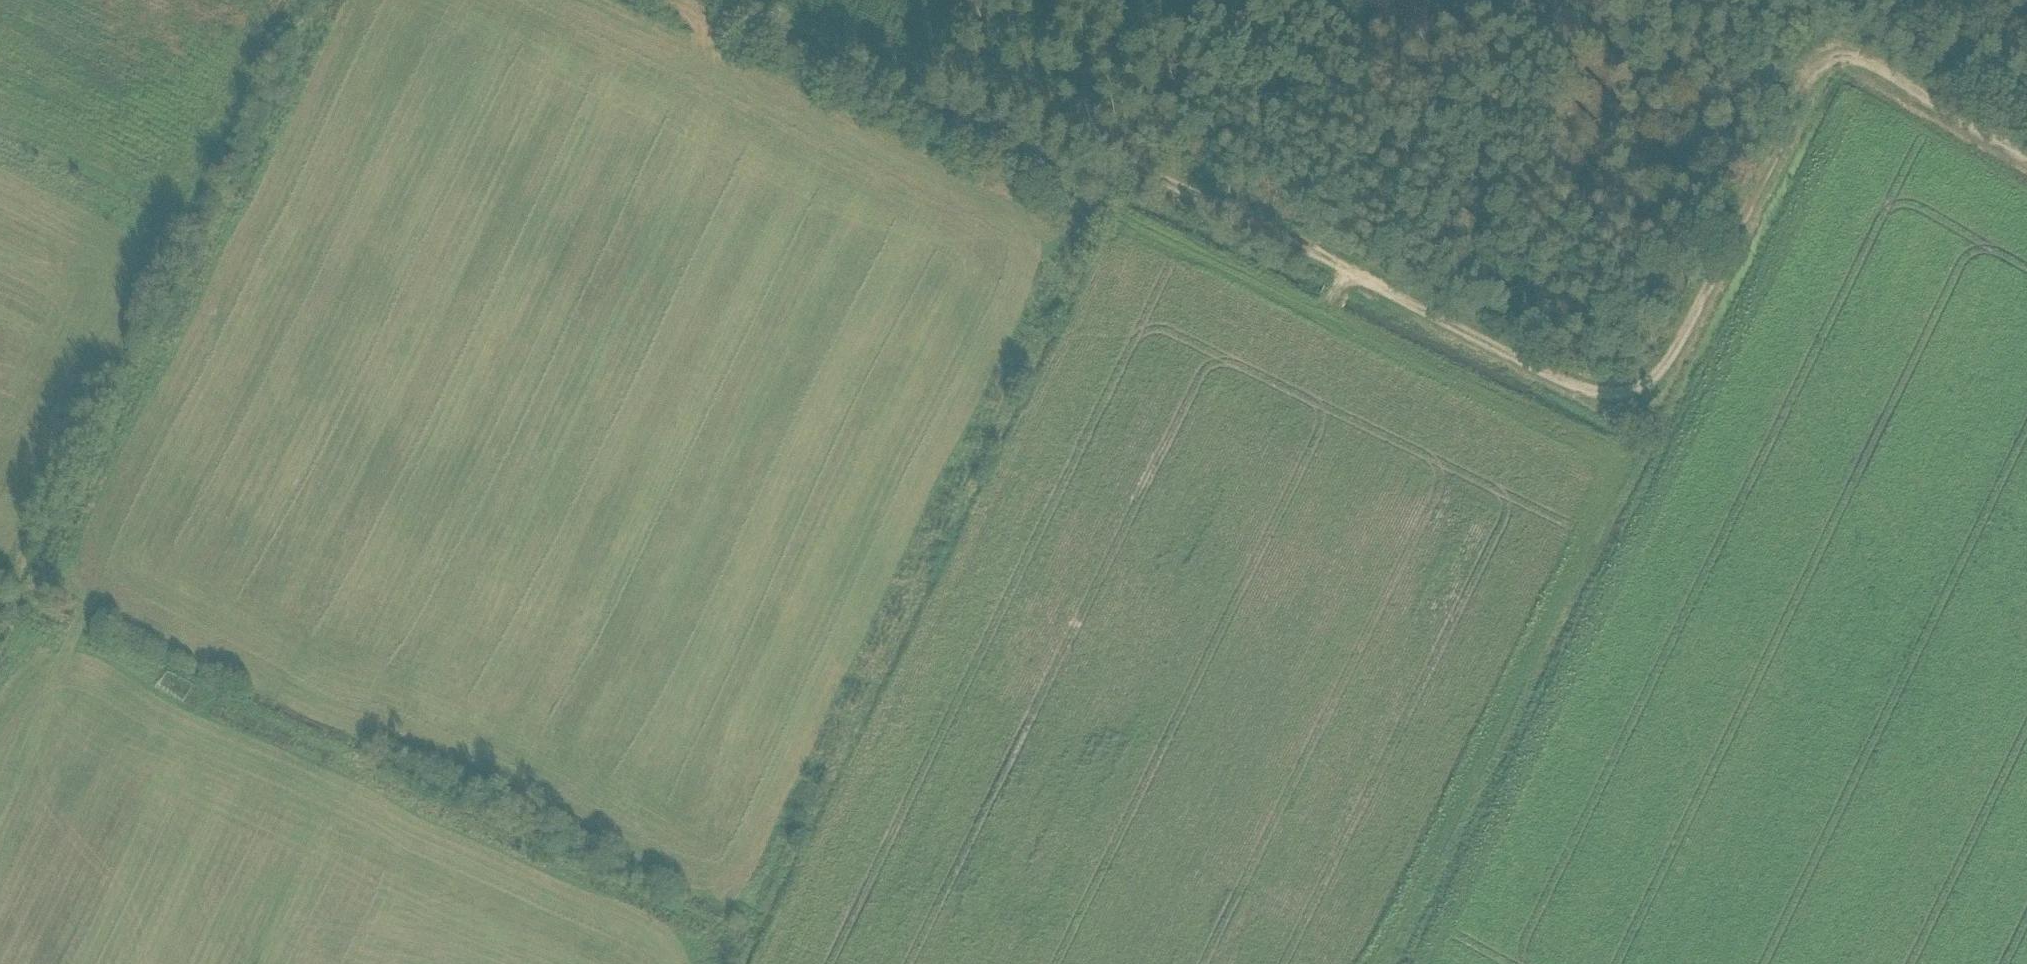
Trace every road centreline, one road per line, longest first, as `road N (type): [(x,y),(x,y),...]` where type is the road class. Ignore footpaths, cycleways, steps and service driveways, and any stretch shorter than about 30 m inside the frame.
road 1 (track): [(1325,314),(1346,276),(1369,281),(1592,395),(1643,390),(1662,370),(1822,61),(1854,58),(2026,165)]
road 2 (track): [(665,0),(1094,203)]

